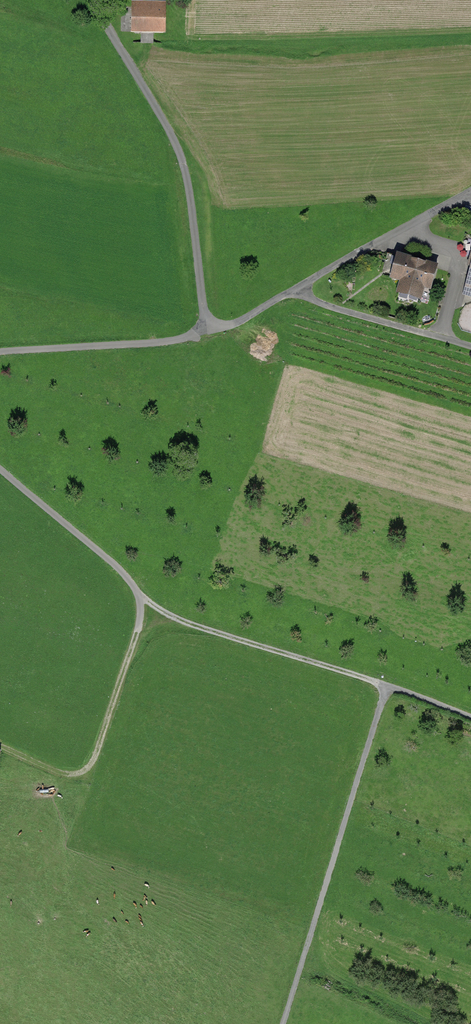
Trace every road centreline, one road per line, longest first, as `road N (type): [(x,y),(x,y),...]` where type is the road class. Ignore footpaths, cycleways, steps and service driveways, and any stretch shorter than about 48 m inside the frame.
road 1 (track): [(387,686),(159,608),(0,468)]
road 2 (track): [(91,0),(184,164),(208,327)]
road 3 (track): [(283,1023),(387,686)]
road 4 (track): [(139,596),(135,637),(91,763),(66,774),(0,746)]
road 5 (track): [(0,353),(180,339),(208,327)]
road 6 (track): [(290,291),(470,189)]
road 7 (track): [(290,291),(470,347)]

